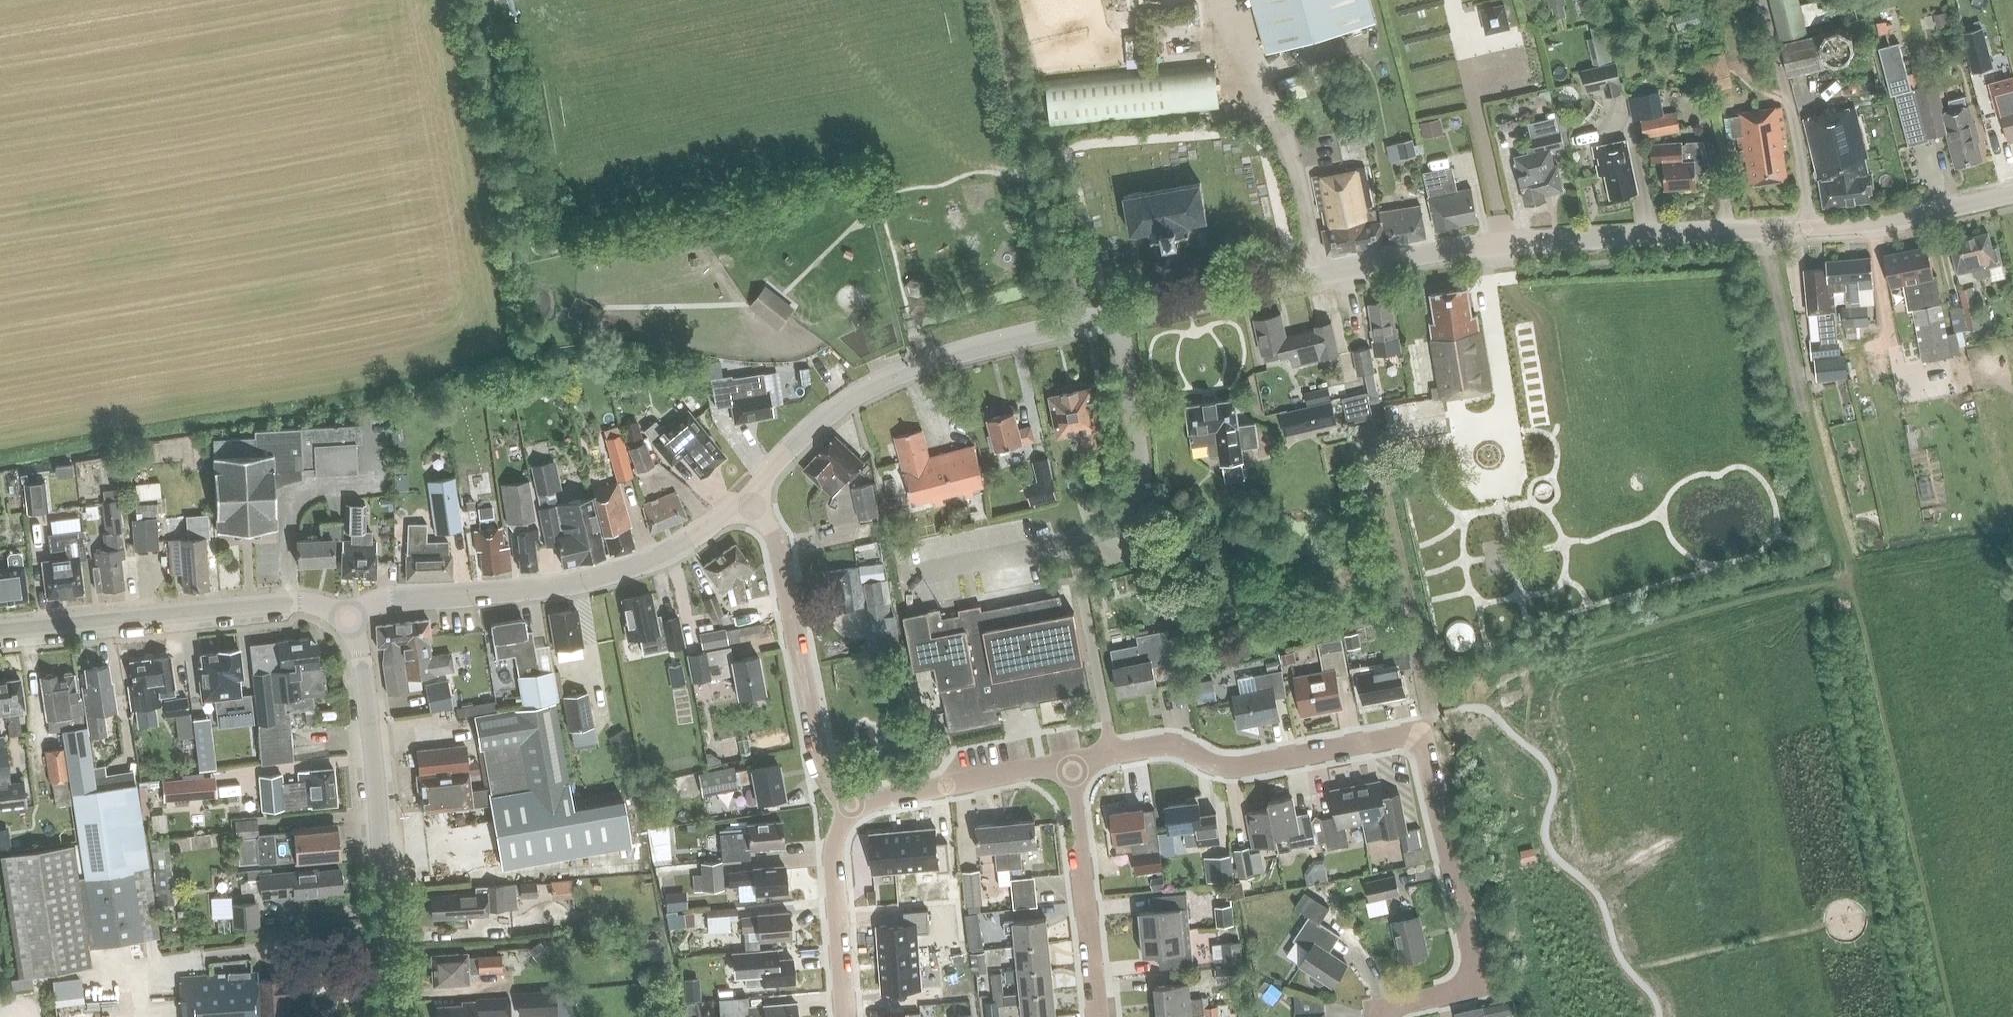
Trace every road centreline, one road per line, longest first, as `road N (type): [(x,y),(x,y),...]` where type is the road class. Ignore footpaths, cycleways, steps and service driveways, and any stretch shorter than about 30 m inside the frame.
road 1 (tertiary): [(1118,316),(1469,247),(1807,226)]
road 2 (residential): [(1112,753),(1069,540),(1135,515),(1144,495),(1118,316)]
road 3 (tertiary): [(348,616),(392,599),(535,590),(652,560),(750,494)]
road 4 (tertiary): [(750,494),(846,396),(988,343),(1118,316)]
road 5 (tertiary): [(388,1016),(369,727),(348,616)]
road 6 (tertiary): [(0,630),(294,602),(348,616)]
road 7 (residential): [(1387,1016),(1458,990),(1476,970),(1418,738)]
road 8 (track): [(1761,228),(1846,555)]
road 9 (residential): [(848,806),(816,751),(775,540),(750,494)]
road 10 (residential): [(1112,753),(1175,747),(1225,767),(1418,738)]
road 11 (residential): [(1098,1016),(1070,761)]
road 12 (residential): [(1807,226),(1802,161),(1762,0)]
road 13 (residential): [(848,806),(1070,761)]
road 14 (residential): [(845,1016),(834,847),(848,806)]
road 15 (tertiary): [(1807,226),(1897,219),(2012,193)]

